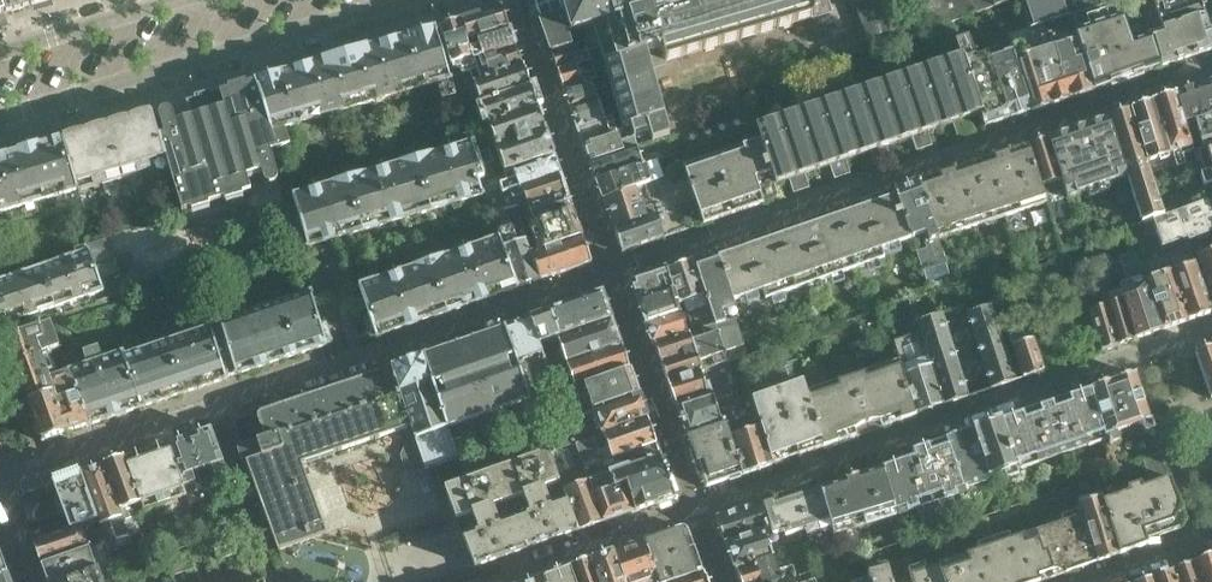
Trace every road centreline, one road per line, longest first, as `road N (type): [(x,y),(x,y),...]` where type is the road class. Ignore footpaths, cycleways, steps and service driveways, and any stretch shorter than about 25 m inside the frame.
road 1 (residential): [(0,485),(608,268)]
road 2 (residential): [(608,268),(1211,65)]
road 3 (residential): [(1211,335),(696,504)]
road 4 (residential): [(0,119),(398,0)]
road 5 (residential): [(608,268),(516,0)]
road 6 (residential): [(696,504),(608,268)]
road 7 (residential): [(696,504),(471,581)]
road 8 (residential): [(173,0),(0,51)]
road 9 (residential): [(1082,581),(1211,538)]

